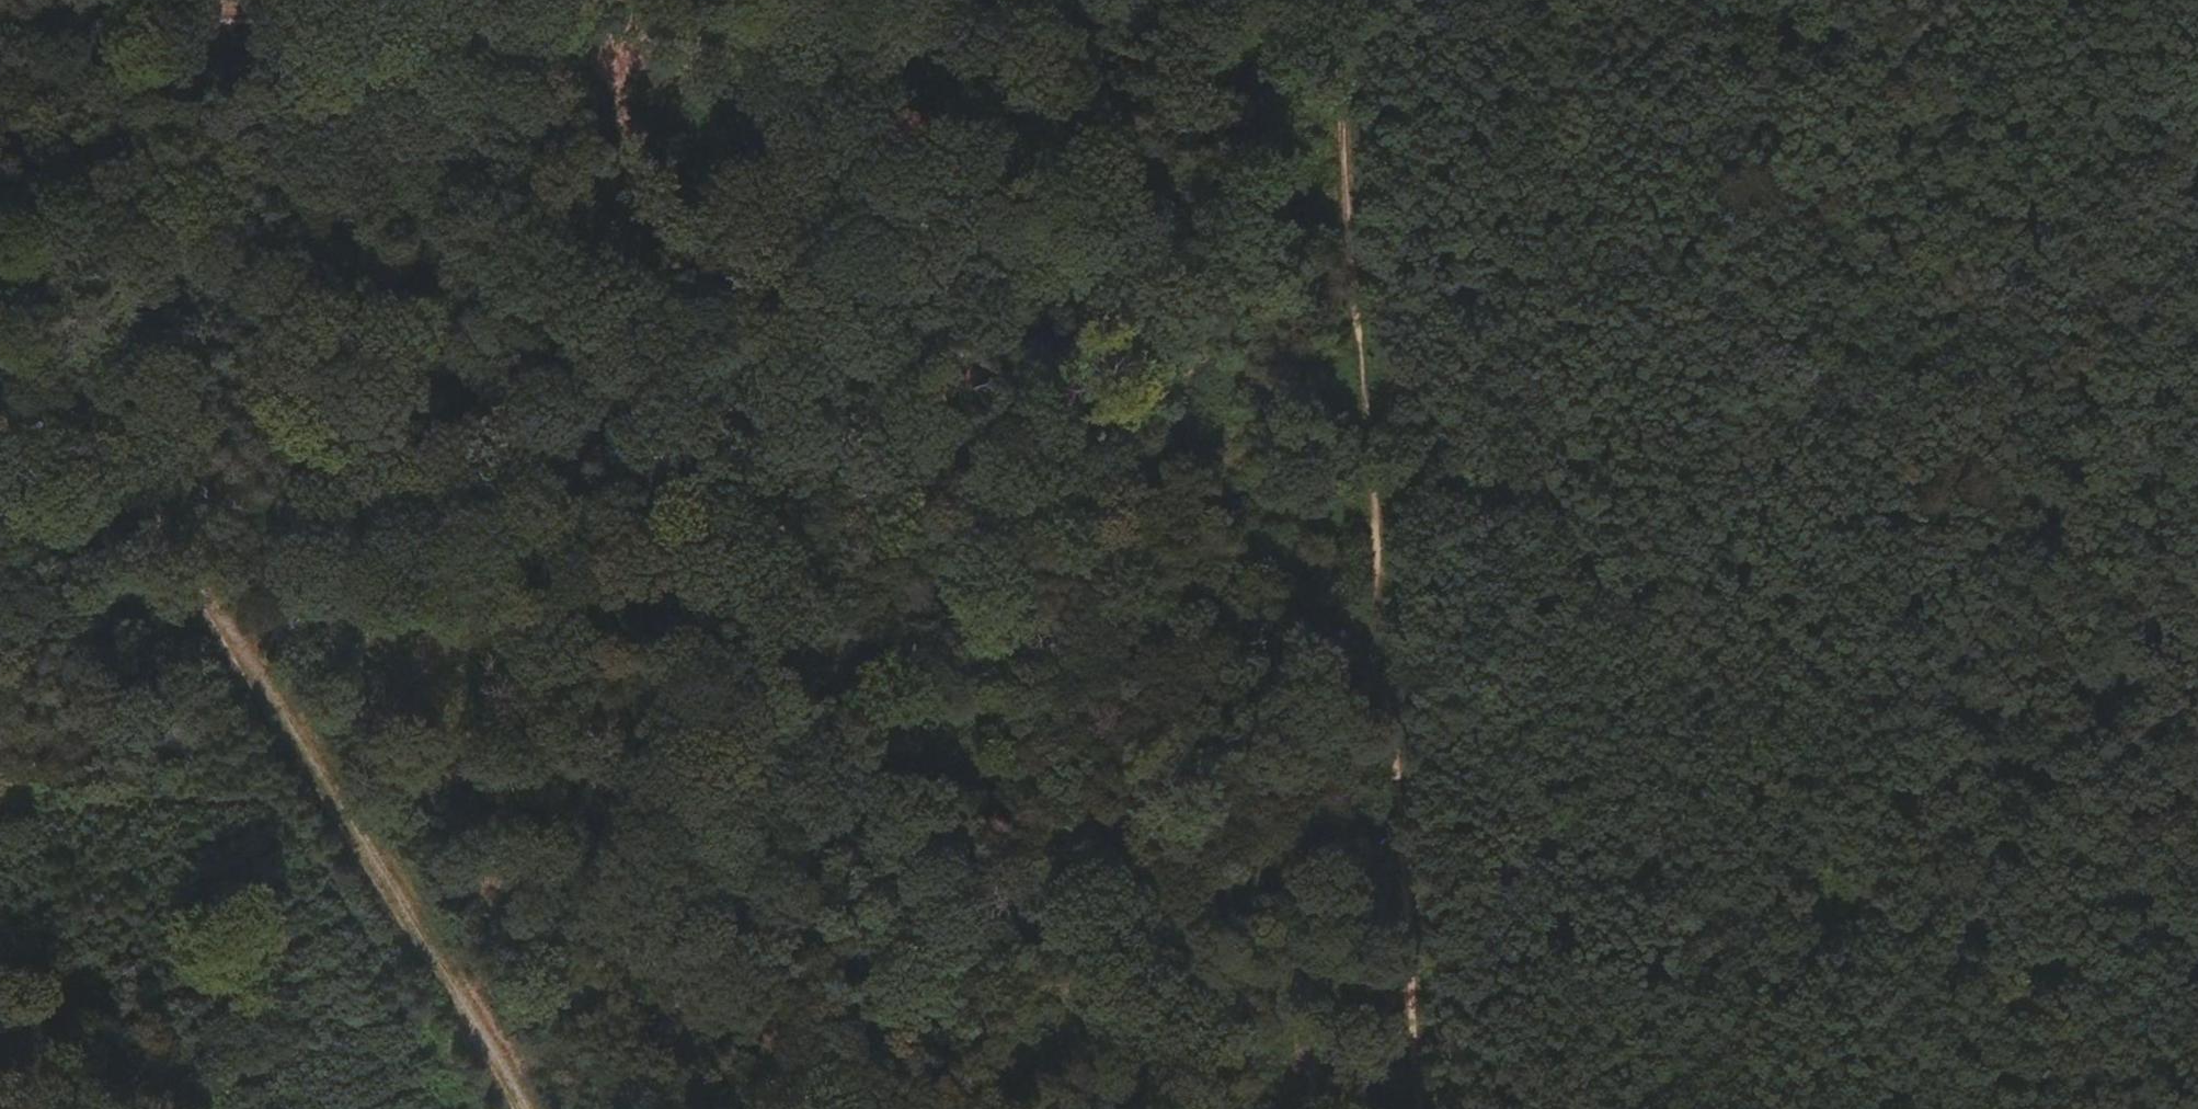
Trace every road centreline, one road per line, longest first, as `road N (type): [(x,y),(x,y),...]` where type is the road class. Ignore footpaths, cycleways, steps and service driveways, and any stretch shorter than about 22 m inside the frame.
road 1 (track): [(1348,0),(1420,1108)]
road 2 (track): [(0,39),(503,0)]

